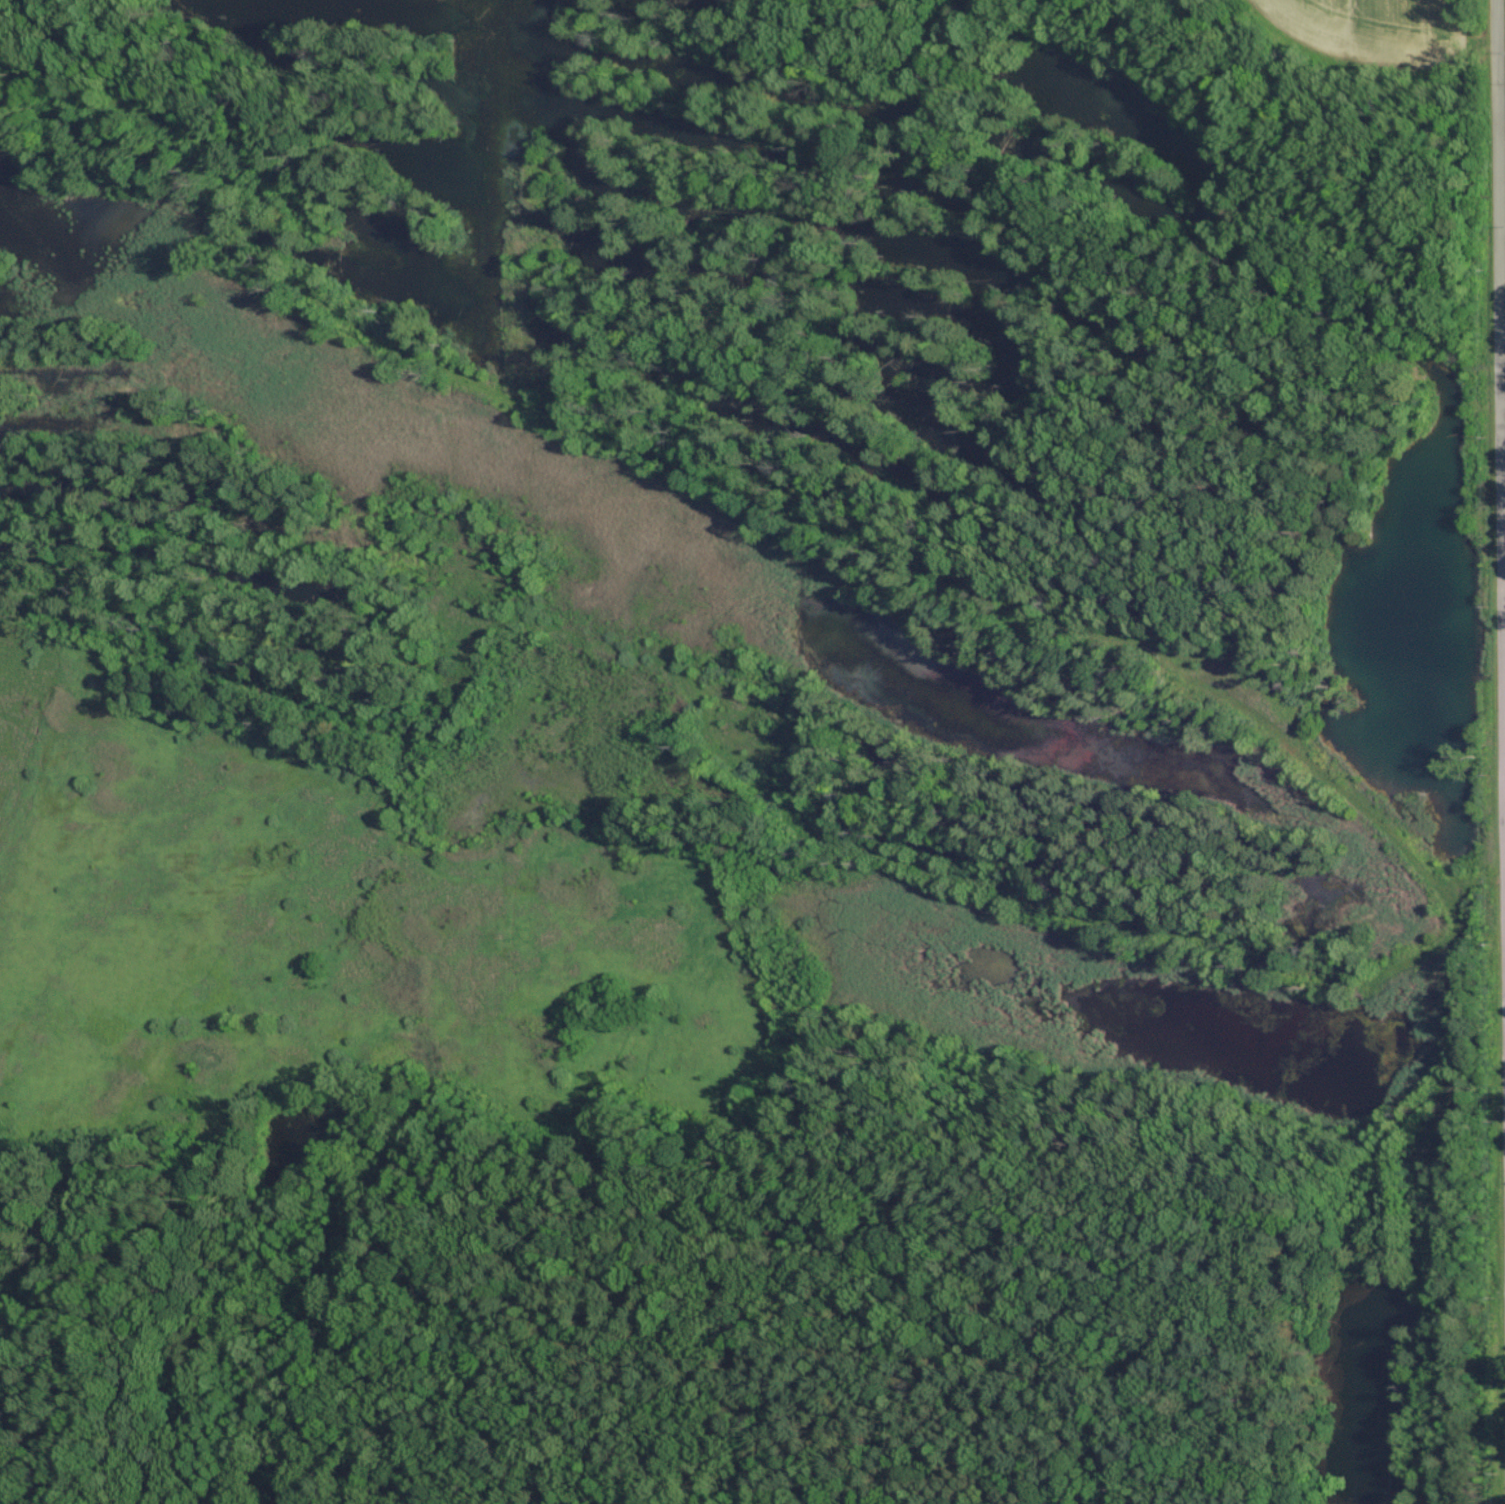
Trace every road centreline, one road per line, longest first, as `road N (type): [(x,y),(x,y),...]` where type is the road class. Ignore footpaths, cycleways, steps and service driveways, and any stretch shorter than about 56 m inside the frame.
road 1 (residential): [(1504,698),(1500,0)]

